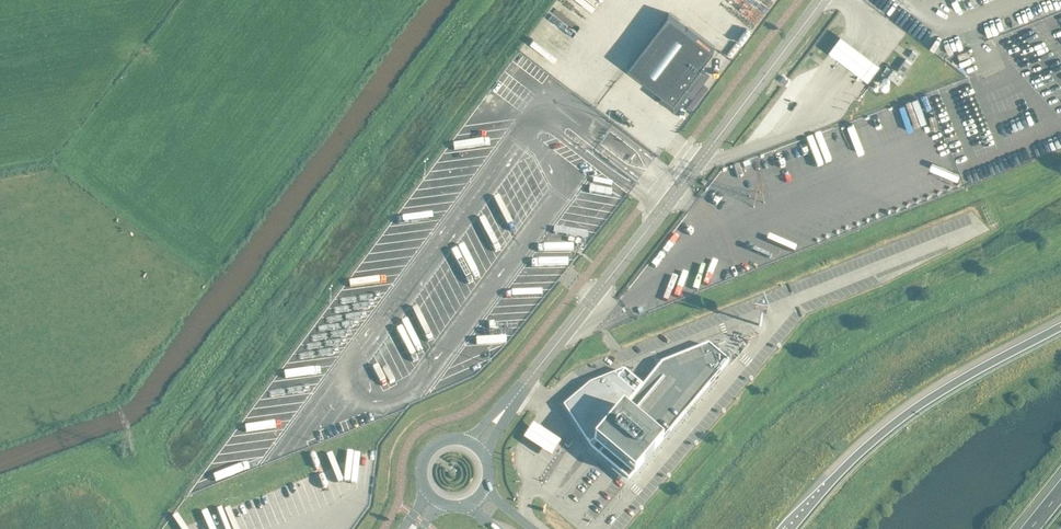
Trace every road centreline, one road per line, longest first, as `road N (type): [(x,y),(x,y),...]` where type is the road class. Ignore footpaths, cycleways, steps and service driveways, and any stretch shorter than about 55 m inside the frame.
road 1 (tertiary): [(512,400),(822,0)]
road 2 (motorway): [(1060,326),(886,431),(785,528)]

